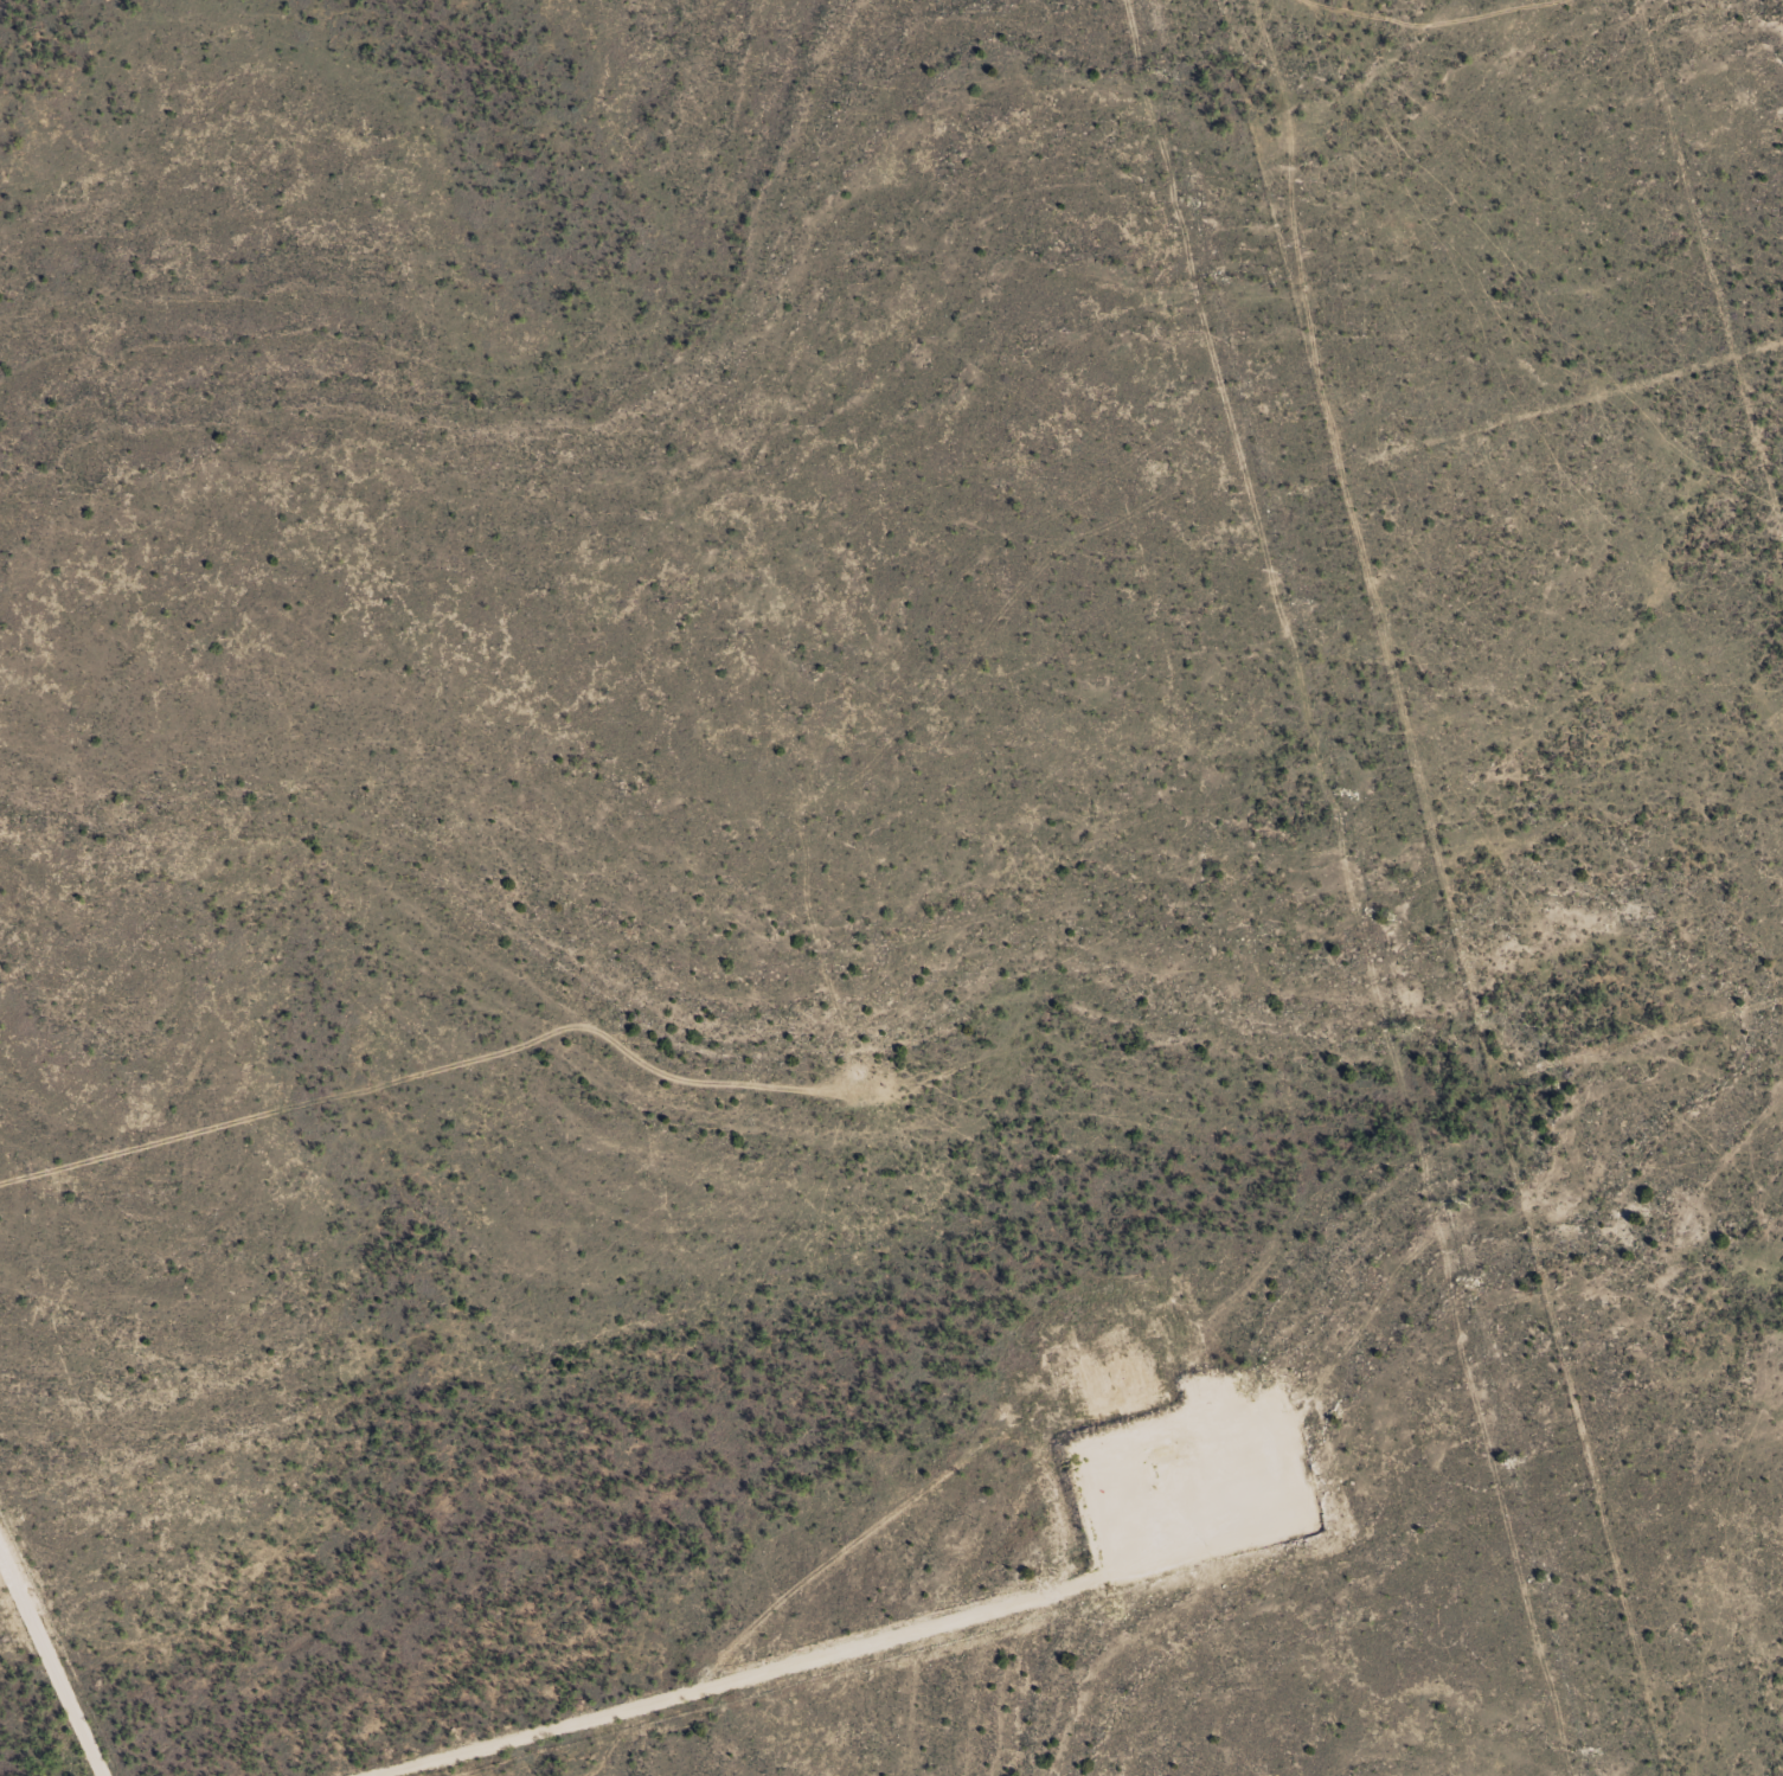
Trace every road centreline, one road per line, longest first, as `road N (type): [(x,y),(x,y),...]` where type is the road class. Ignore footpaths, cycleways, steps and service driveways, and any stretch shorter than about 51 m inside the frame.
road 1 (residential): [(92,1775),(0,1593)]

